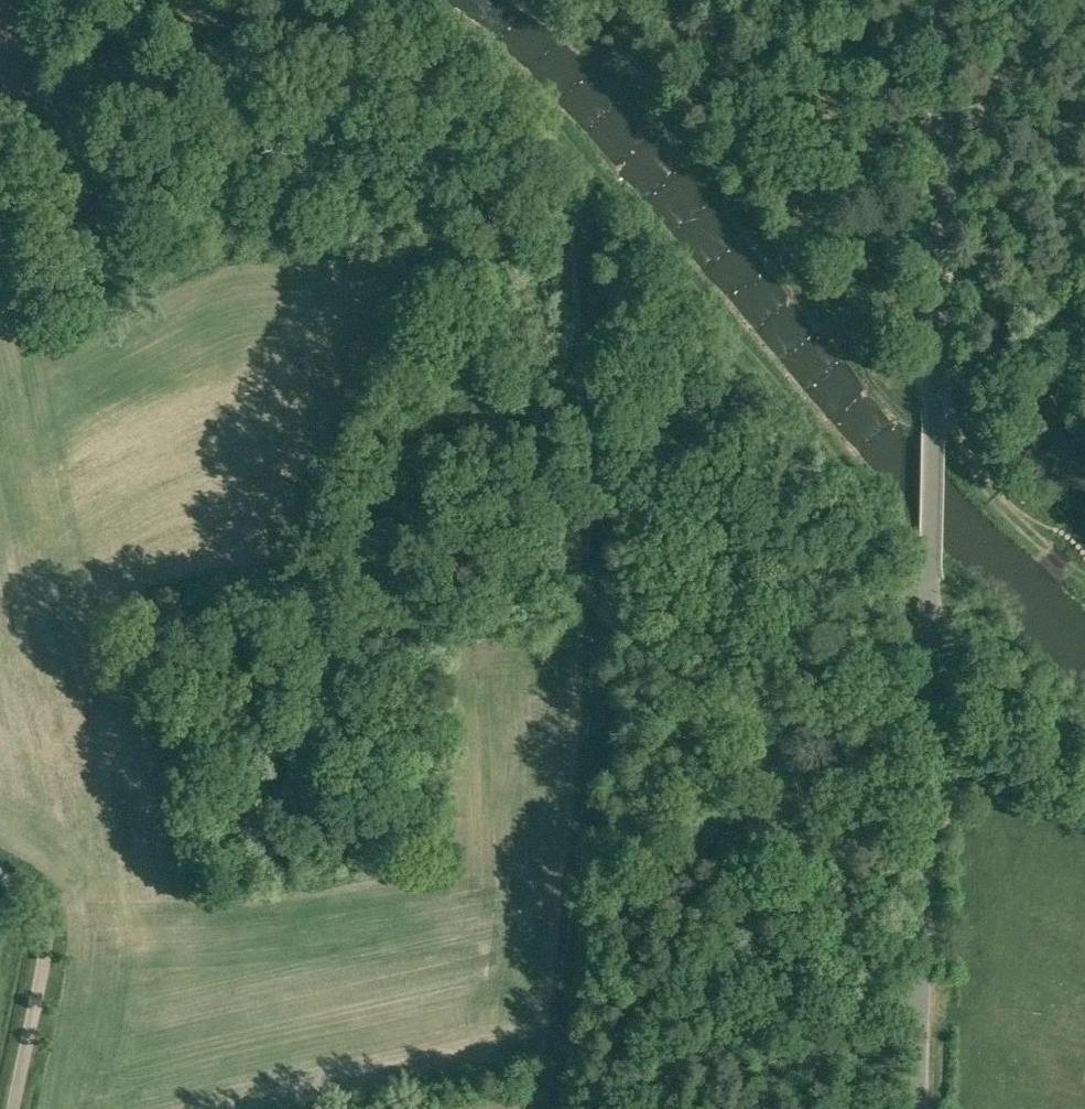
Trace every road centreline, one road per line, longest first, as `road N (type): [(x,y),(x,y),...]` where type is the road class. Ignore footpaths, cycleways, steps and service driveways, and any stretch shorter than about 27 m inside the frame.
road 1 (unclassified): [(922,1108),(927,426),(944,0)]
road 2 (track): [(984,492),(698,156),(524,0)]
road 3 (unclassified): [(17,1108),(52,948),(0,909)]
road 4 (track): [(984,492),(1035,546),(1084,577)]

